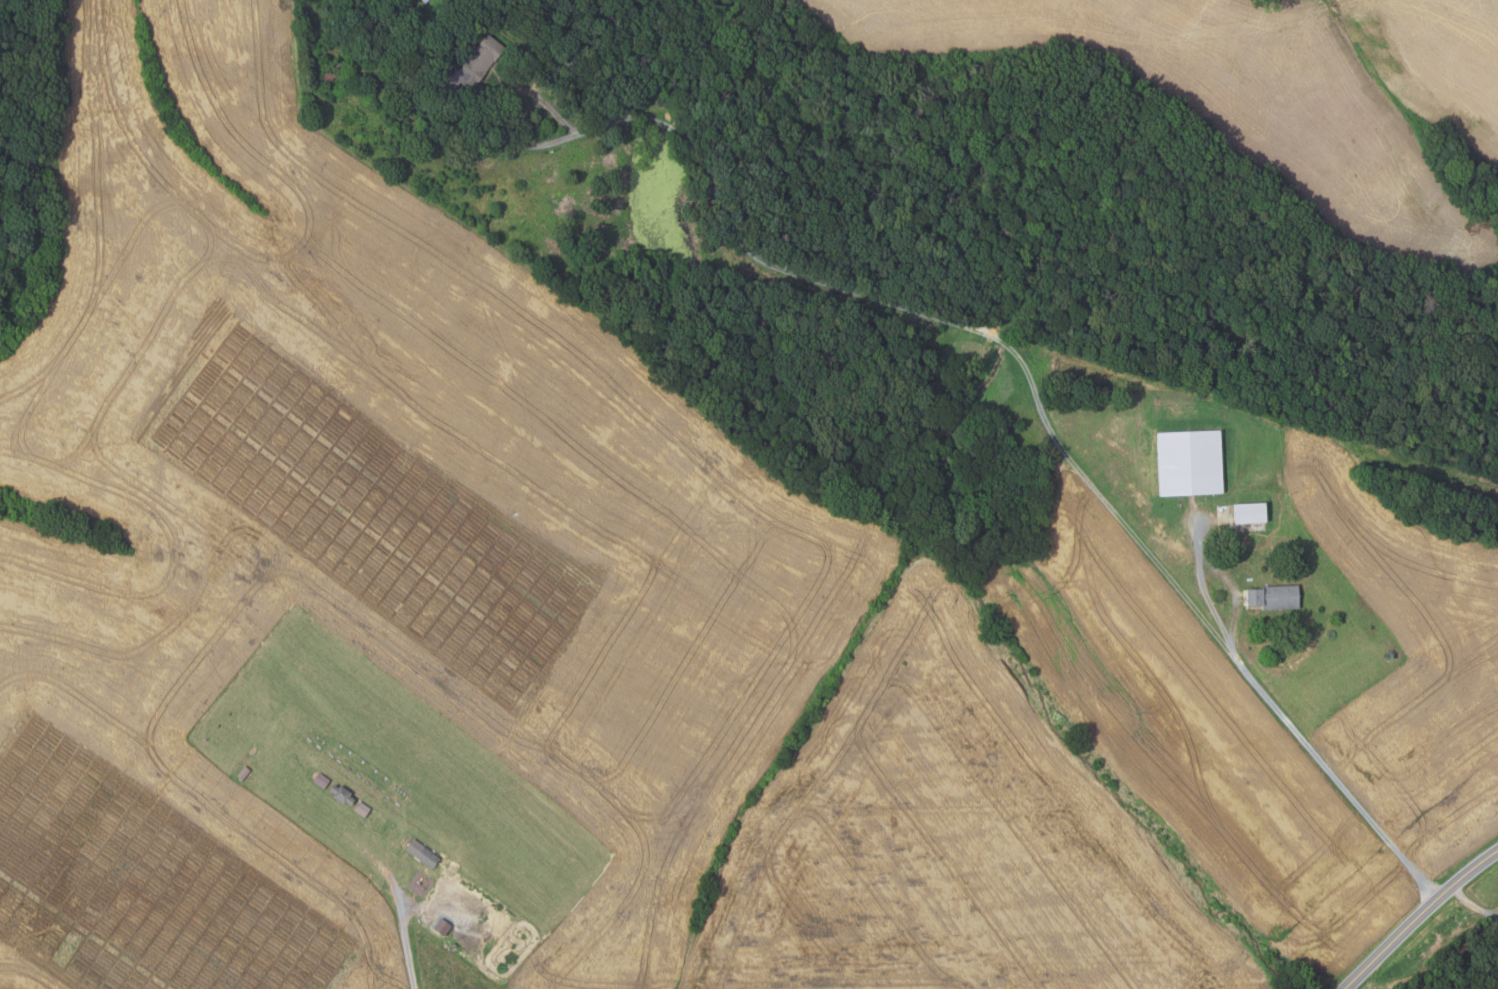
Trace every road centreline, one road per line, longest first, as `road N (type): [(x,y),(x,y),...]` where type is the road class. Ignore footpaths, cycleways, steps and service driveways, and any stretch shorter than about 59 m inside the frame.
road 1 (secondary): [(1343,988),(1497,849)]

